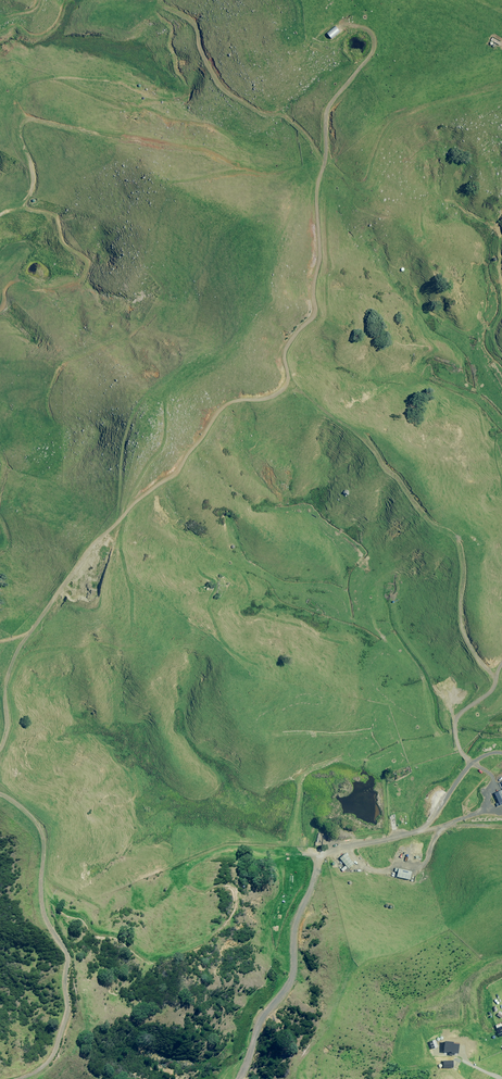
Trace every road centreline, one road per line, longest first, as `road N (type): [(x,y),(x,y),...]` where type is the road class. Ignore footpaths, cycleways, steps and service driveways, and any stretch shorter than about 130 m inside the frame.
road 1 (track): [(501,753),(471,762),(457,743),(459,714),(495,685),(463,630),(461,543),(361,433),(288,376),(284,357),(286,340),(313,307),(326,117),(370,31),(342,27)]
road 2 (track): [(288,376),(270,392),(221,402),(154,496),(92,550),(40,614),(0,681)]
road 3 (track): [(0,213),(33,183),(20,128),(33,116),(196,146),(261,170),(319,168)]
road 4 (track): [(0,795),(43,831),(43,908),(68,957),(67,1009),(55,1051),(19,1078)]

